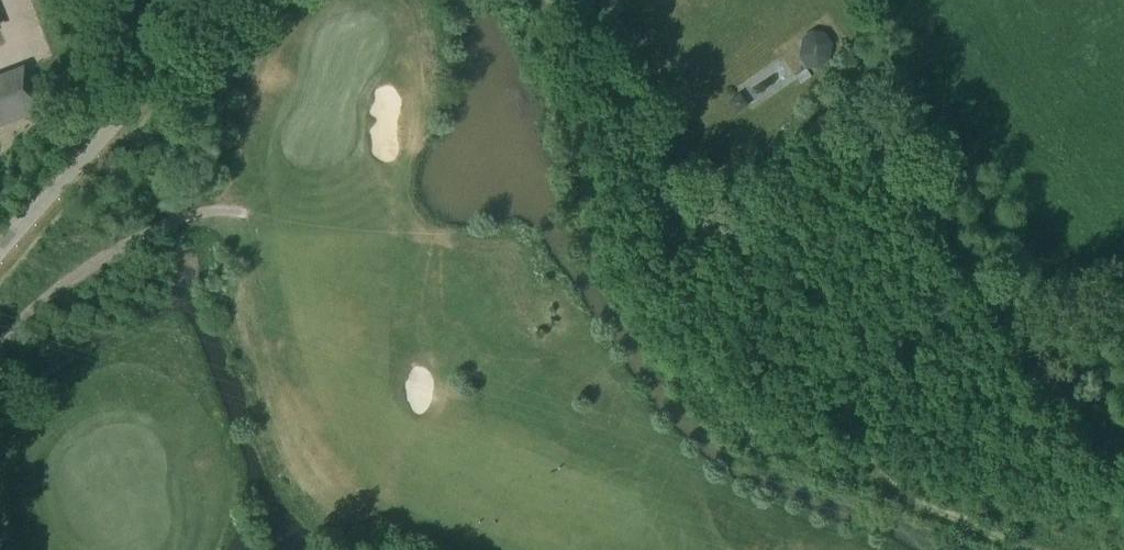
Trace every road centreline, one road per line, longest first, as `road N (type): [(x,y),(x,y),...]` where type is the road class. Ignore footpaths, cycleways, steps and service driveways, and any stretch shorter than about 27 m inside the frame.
road 1 (unclassified): [(0,245),(127,104),(243,0)]

